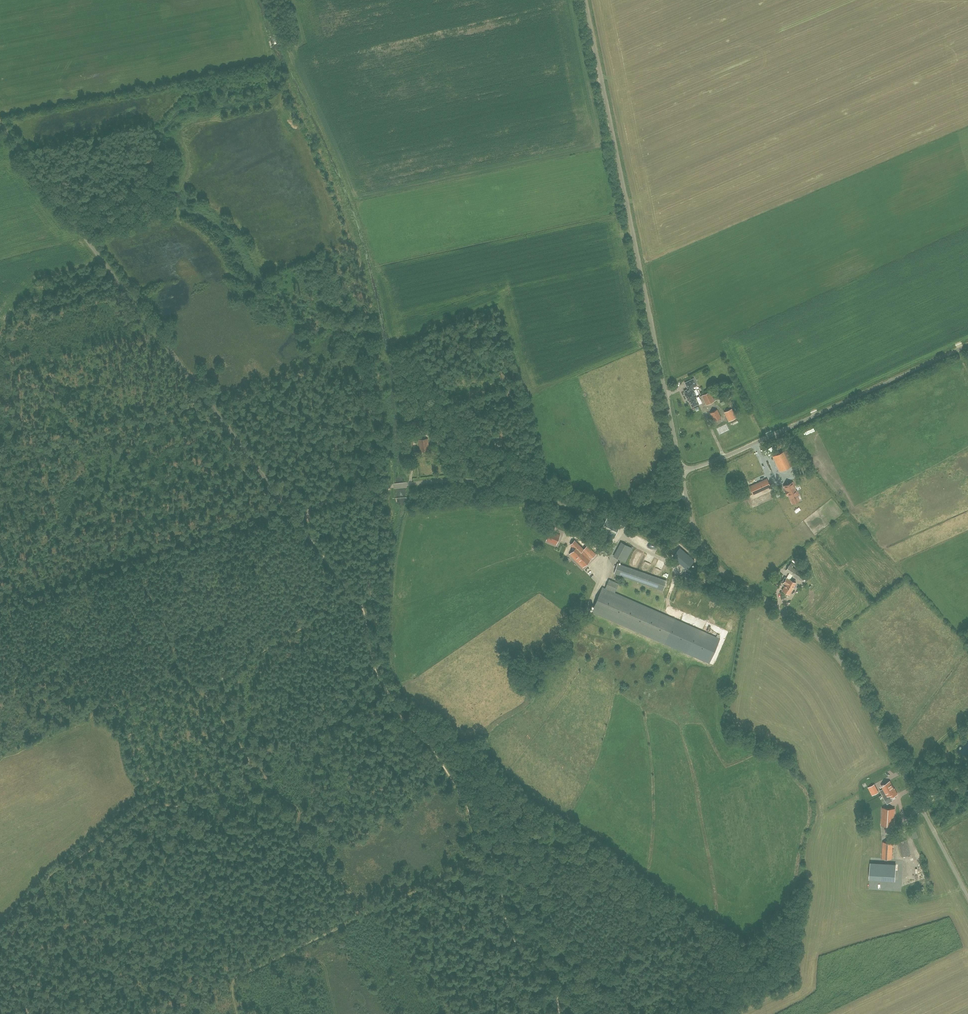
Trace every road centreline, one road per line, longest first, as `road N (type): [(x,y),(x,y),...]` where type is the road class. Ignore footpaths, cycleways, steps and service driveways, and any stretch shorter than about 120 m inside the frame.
road 1 (unclassified): [(685,492),(598,512),(457,480),(374,488),(291,511),(0,124)]
road 2 (track): [(350,592),(312,605),(302,623),(202,693),(249,758),(189,807),(143,807),(54,875),(0,942)]
road 3 (unclassified): [(967,897),(840,659),(710,562),(685,492)]
road 4 (unclassified): [(680,471),(584,0)]
road 5 (unclassified): [(680,471),(967,345)]

